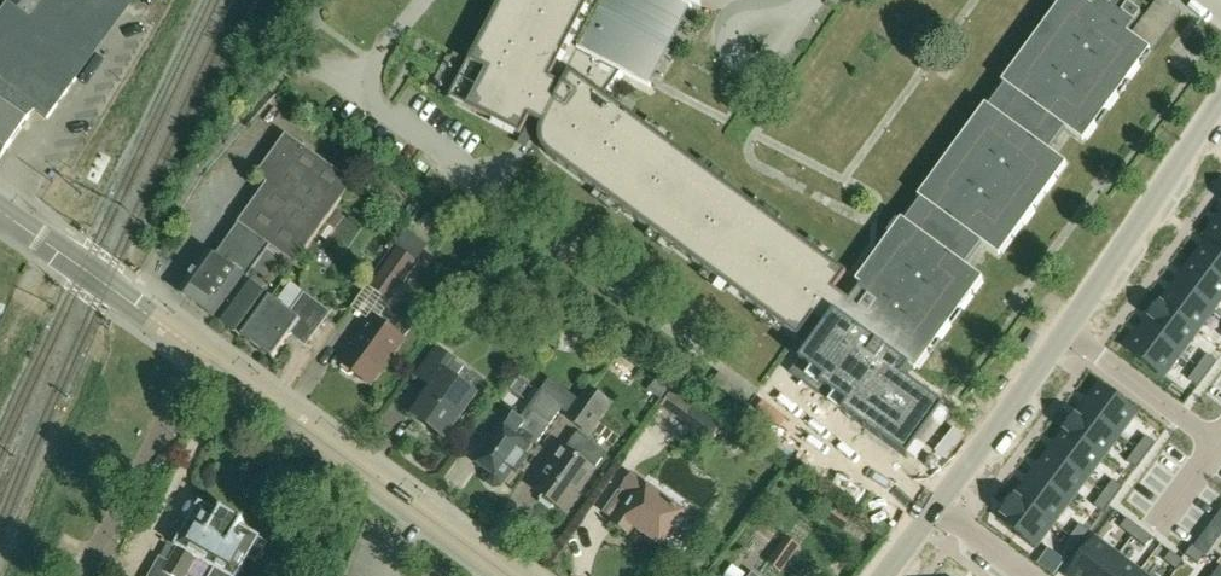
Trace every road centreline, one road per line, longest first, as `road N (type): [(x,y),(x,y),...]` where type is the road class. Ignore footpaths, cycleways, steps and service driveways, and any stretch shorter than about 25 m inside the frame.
road 1 (residential): [(927,517),(1094,291),(1220,99)]
road 2 (tertiary): [(510,575),(214,360)]
road 3 (residential): [(423,0),(374,64),(372,98),(384,116),(501,194)]
road 4 (tertiary): [(214,360),(0,211)]
road 5 (residential): [(82,575),(214,360)]
road 6 (residential): [(927,517),(783,408)]
road 7 (residential): [(800,15),(732,35),(730,53),(742,66),(773,57)]

